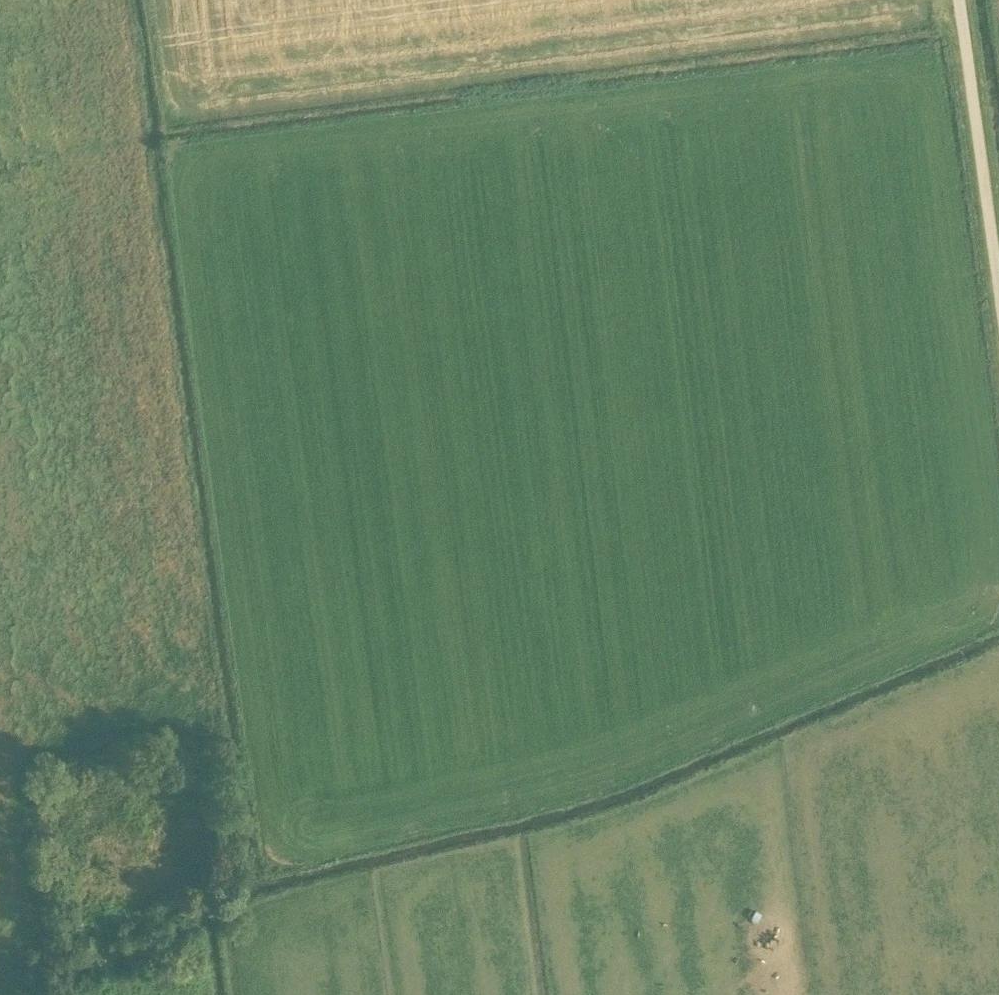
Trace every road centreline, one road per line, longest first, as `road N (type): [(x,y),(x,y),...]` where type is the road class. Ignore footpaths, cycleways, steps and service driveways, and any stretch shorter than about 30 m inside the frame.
road 1 (unclassified): [(998,194),(971,0)]

